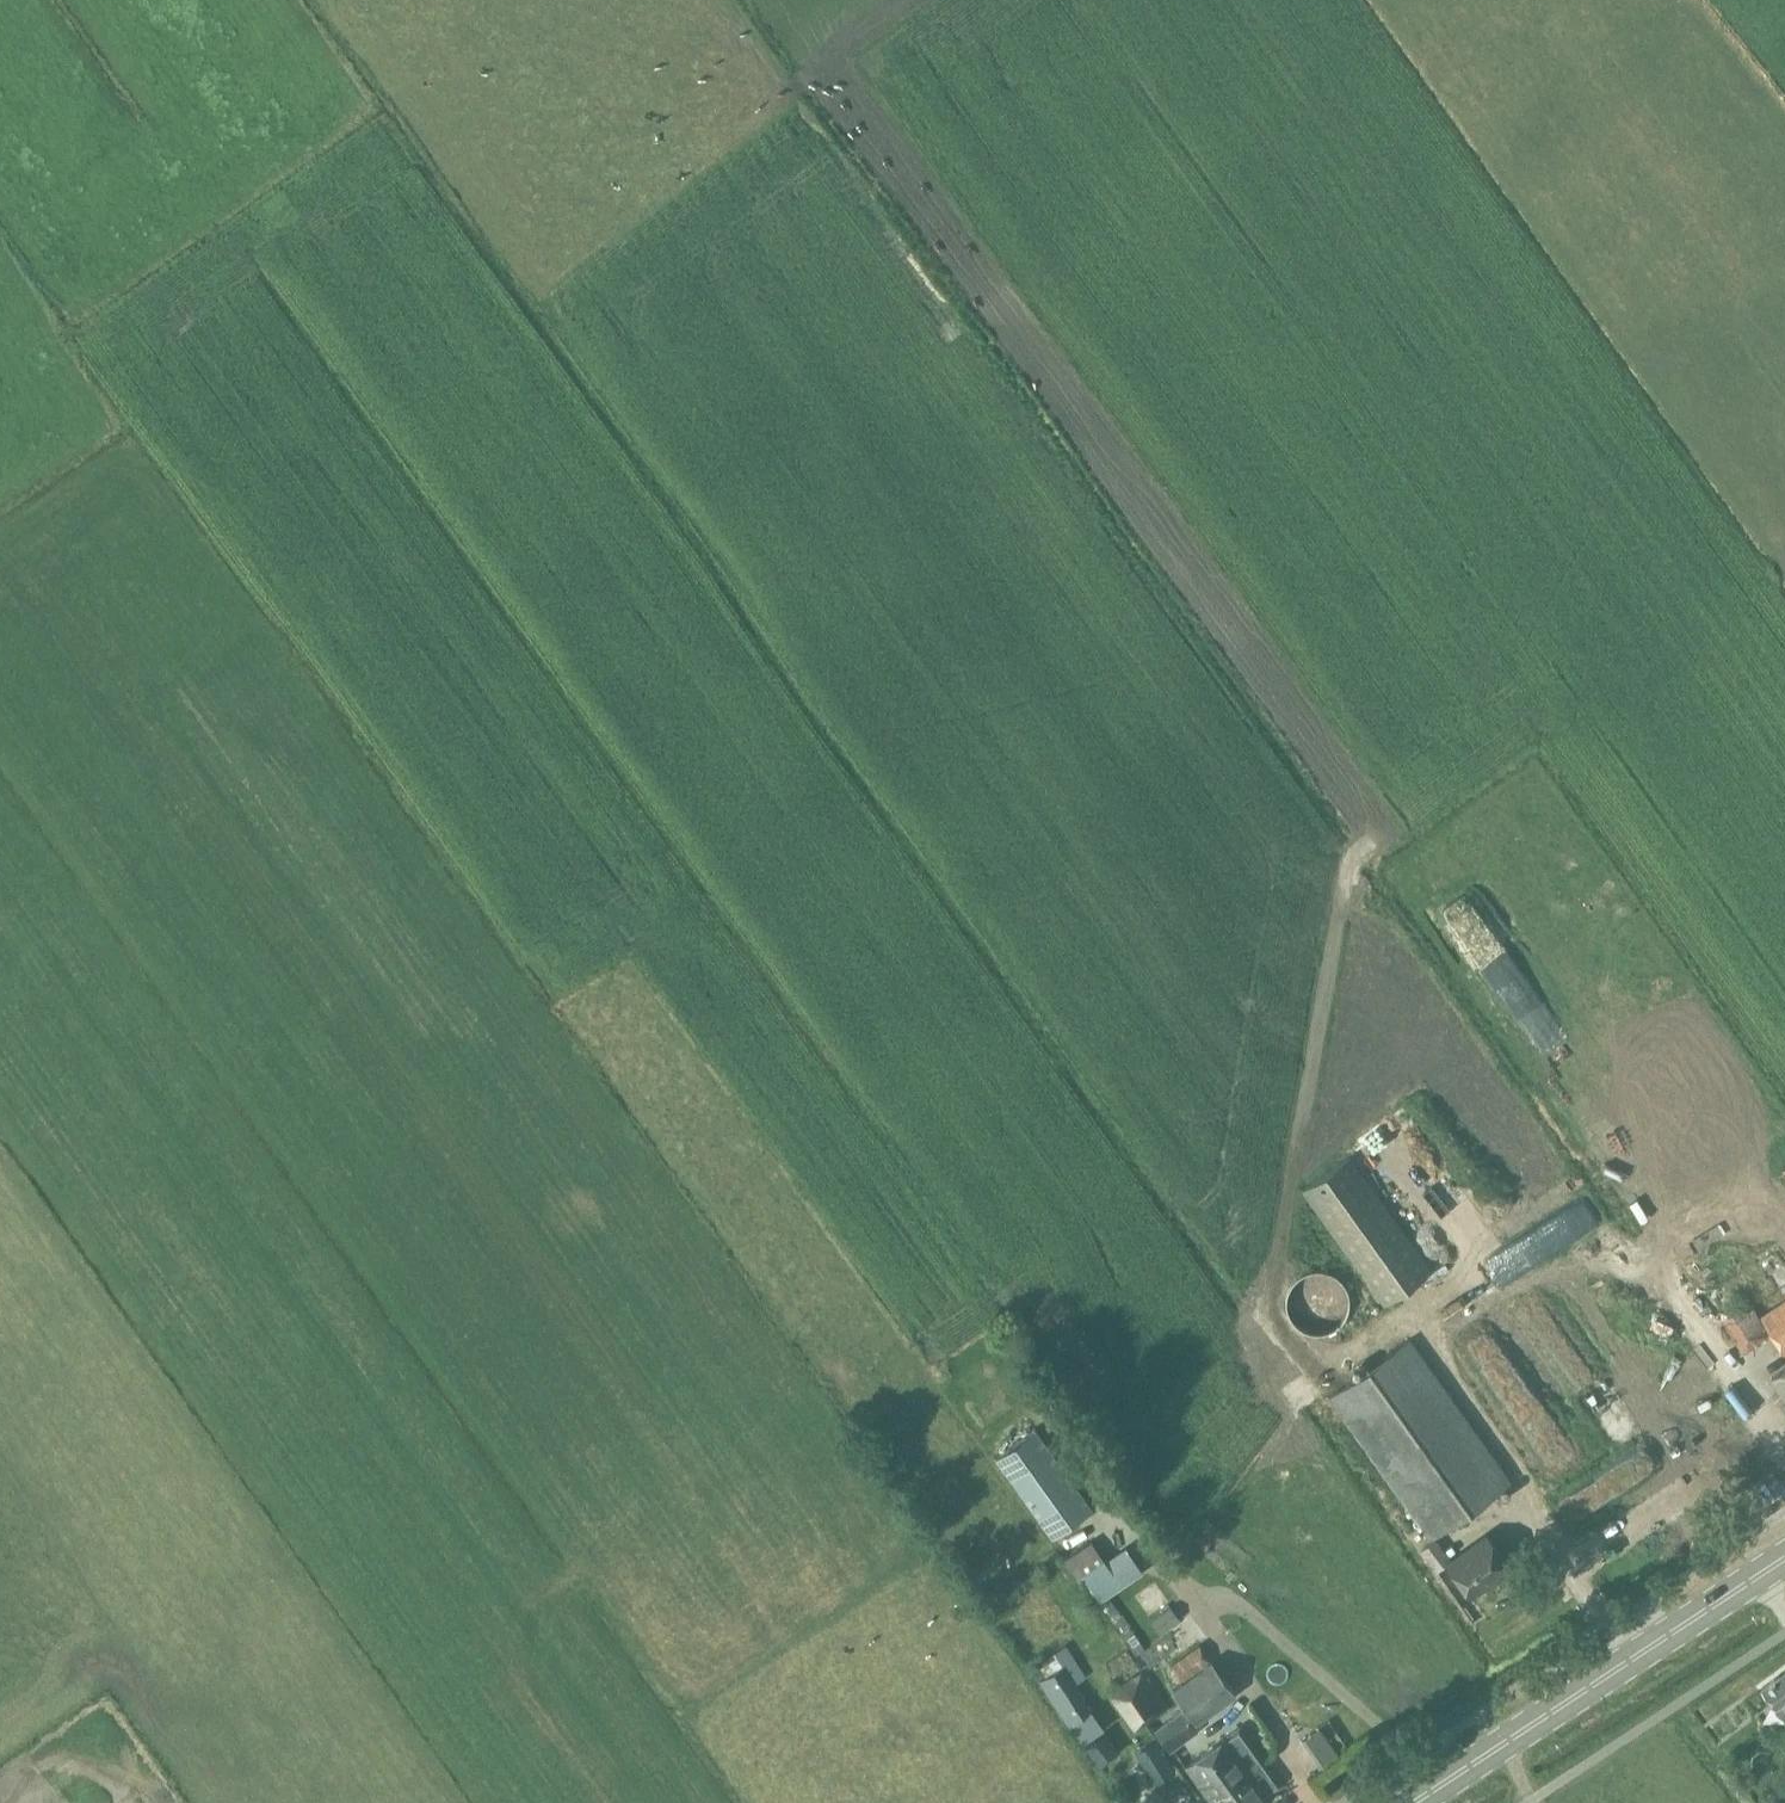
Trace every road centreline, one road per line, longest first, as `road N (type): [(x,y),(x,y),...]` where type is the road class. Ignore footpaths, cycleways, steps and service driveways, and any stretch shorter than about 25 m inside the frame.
road 1 (primary): [(1421,1802),(1784,1562)]

